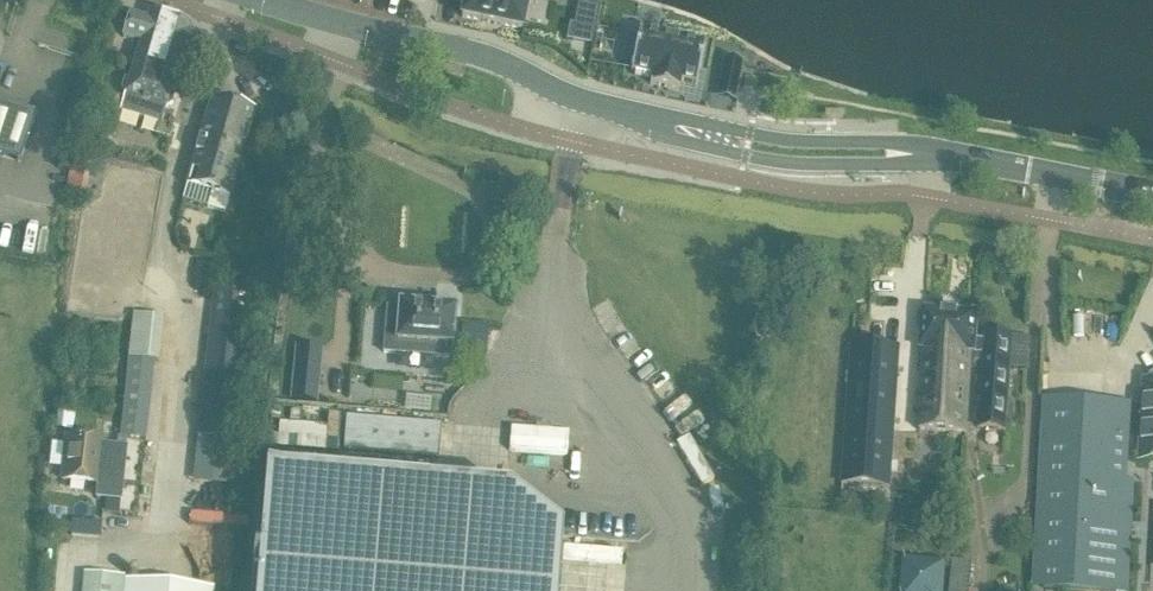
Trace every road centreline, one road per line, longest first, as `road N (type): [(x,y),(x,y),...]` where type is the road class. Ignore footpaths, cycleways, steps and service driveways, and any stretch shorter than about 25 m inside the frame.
road 1 (tertiary): [(709,137),(587,102),(473,51),(269,0)]
road 2 (tertiary): [(709,137),(744,158),(785,165),(880,165),(933,153)]
road 3 (tertiary): [(933,153),(884,141),(709,137)]
road 4 (tertiary): [(1028,172),(1152,196)]

